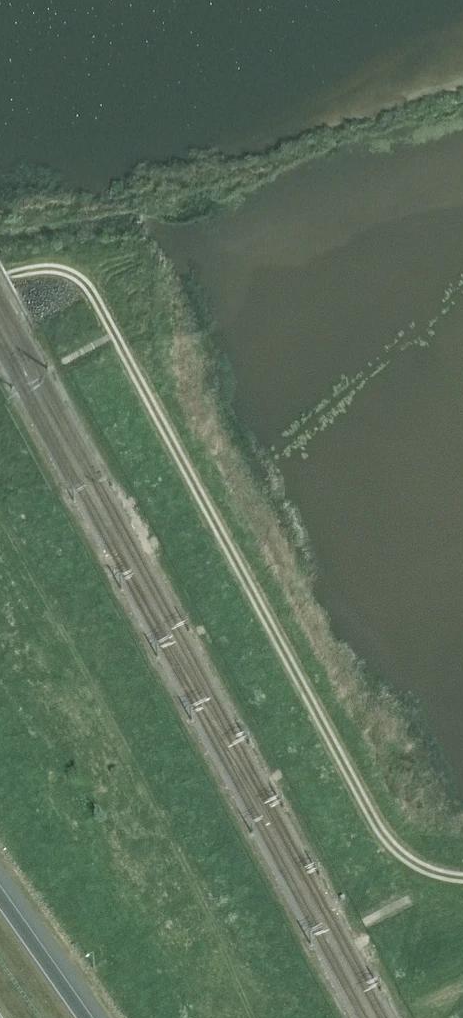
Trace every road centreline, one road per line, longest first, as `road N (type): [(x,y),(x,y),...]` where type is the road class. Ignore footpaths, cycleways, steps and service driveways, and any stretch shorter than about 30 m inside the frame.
road 1 (trunk): [(79,1017),(0,904)]

